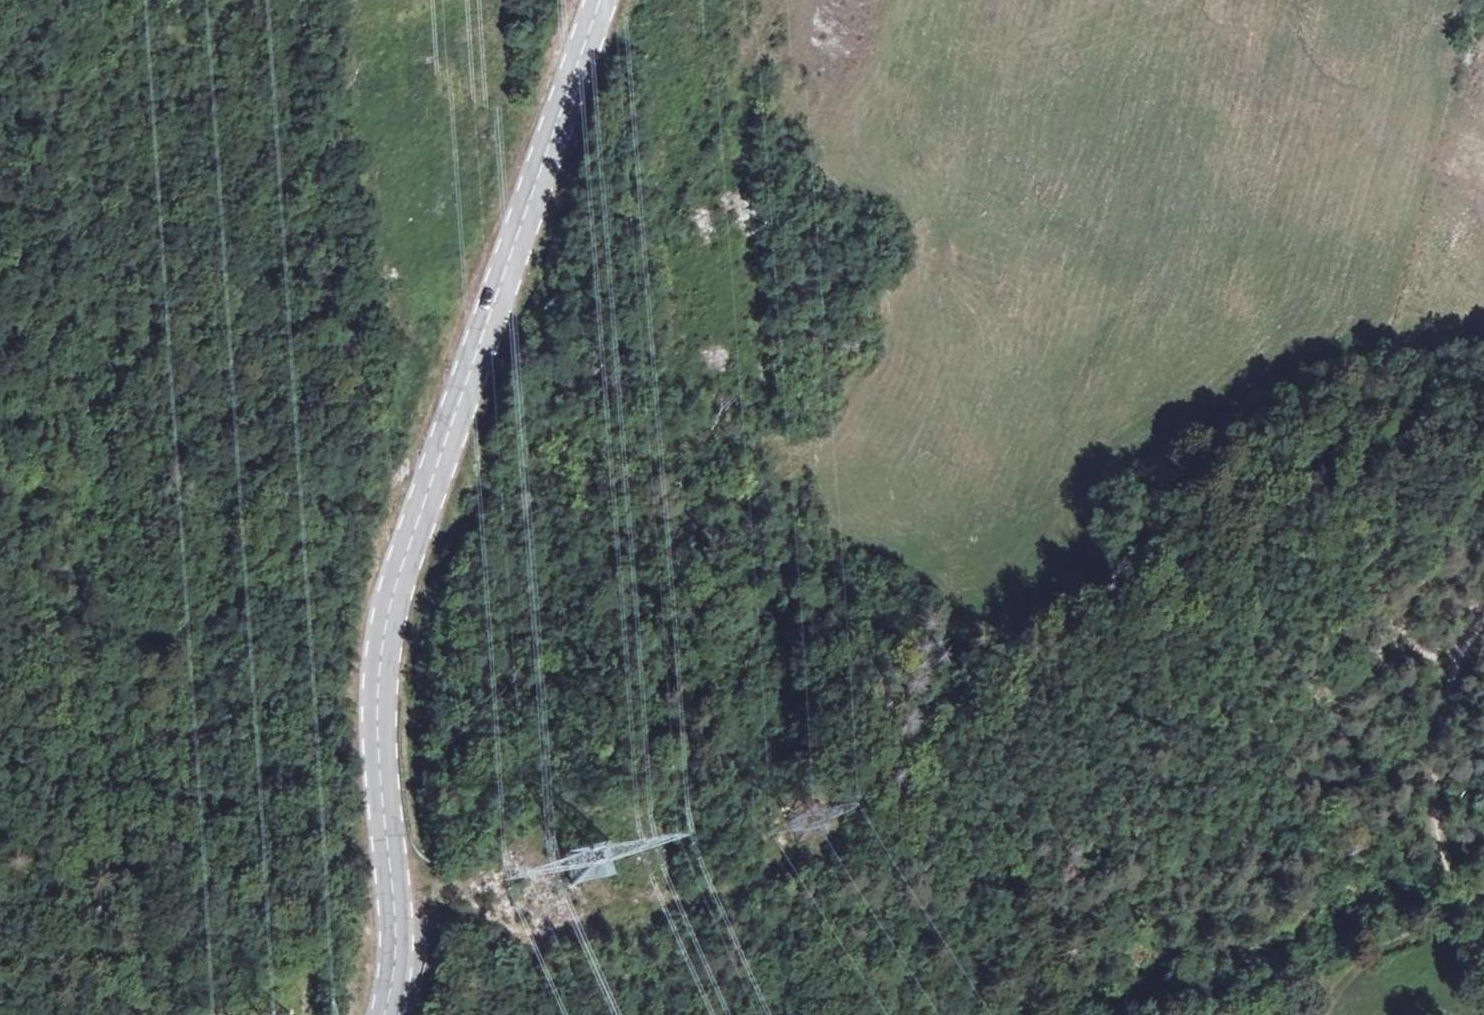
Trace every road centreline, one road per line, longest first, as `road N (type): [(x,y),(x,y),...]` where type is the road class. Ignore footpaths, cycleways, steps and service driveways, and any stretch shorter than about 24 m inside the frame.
road 1 (secondary): [(380,1014),(394,890),(377,714),(389,587),(597,0)]
road 2 (track): [(1483,952),(1452,909),(1432,831),(1442,709),(1465,640),(1483,616)]

